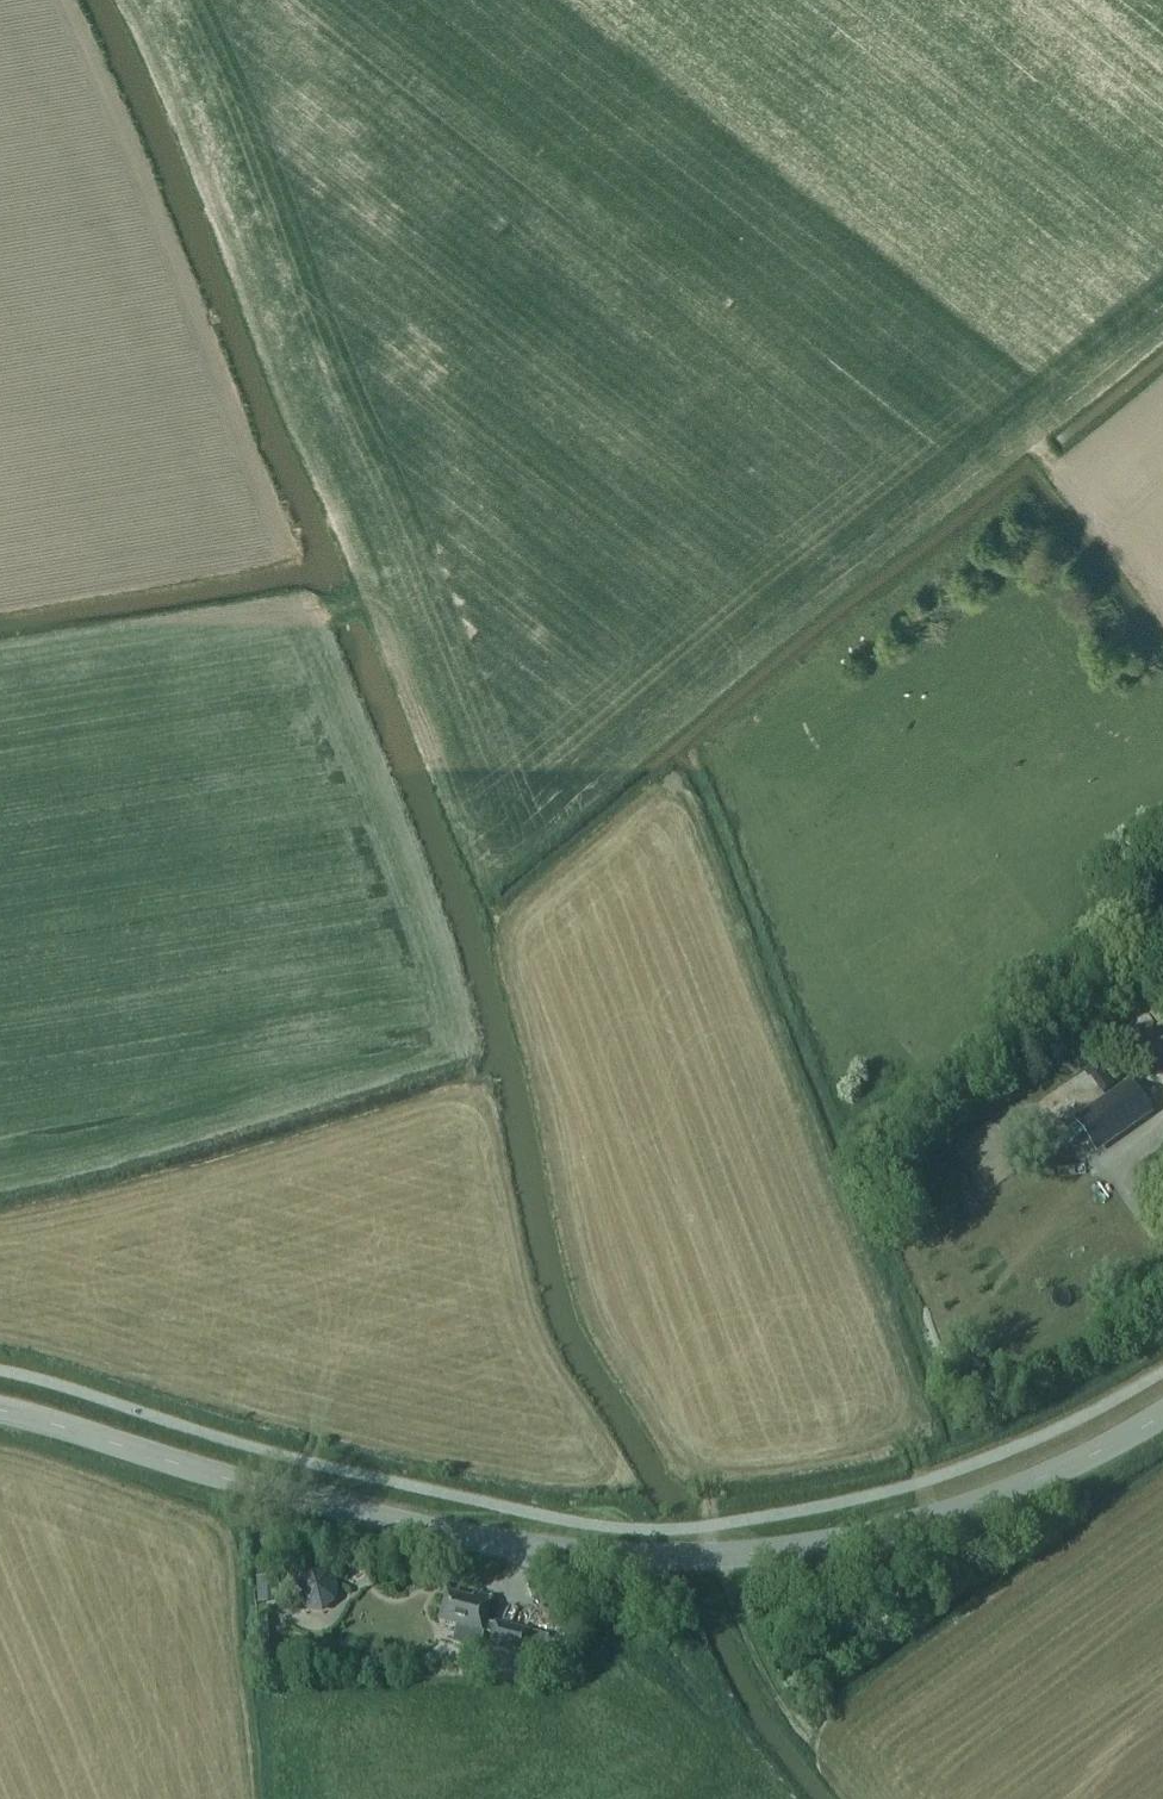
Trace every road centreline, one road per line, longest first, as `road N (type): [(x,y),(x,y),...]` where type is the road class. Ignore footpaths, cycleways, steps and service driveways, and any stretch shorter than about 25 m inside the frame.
road 1 (secondary): [(0,1414),(429,1534),(676,1558),(813,1548),(960,1512),(1075,1463),(1162,1412)]

